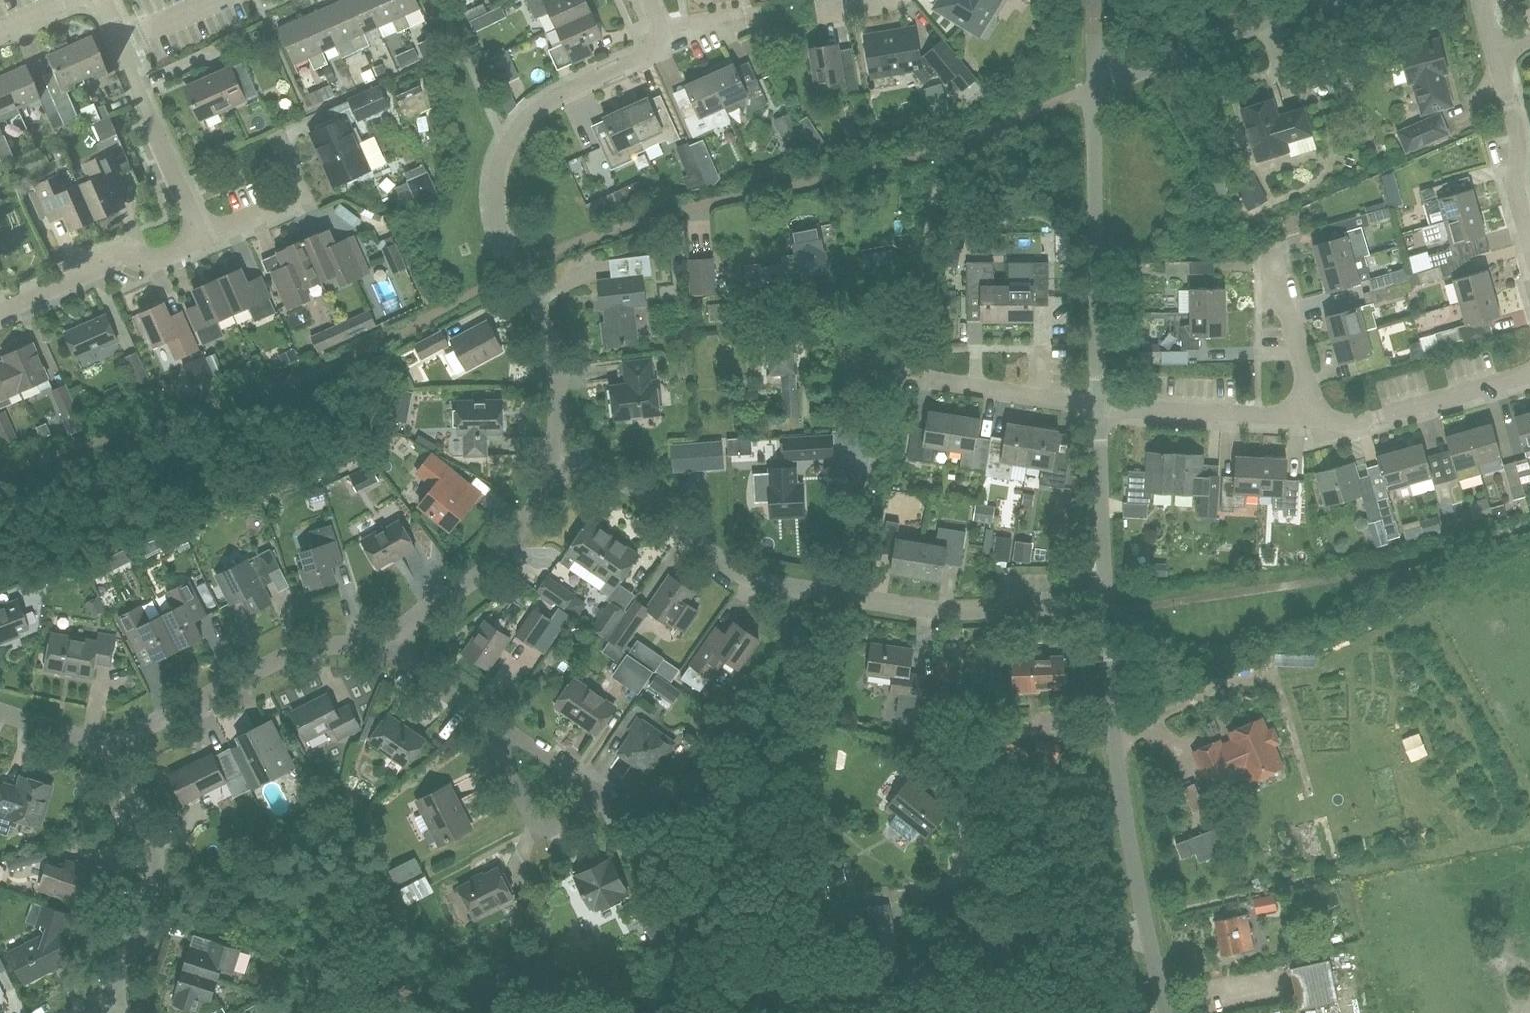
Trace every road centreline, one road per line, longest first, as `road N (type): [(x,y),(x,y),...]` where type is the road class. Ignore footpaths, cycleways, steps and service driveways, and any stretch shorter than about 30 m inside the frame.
road 1 (residential): [(868,477),(915,320),(936,189),(973,137)]
road 2 (residential): [(1166,1012),(1117,766),(1109,657)]
road 3 (residential): [(1098,407),(1093,85)]
road 4 (residential): [(837,593),(736,569),(637,484),(555,454)]
road 5 (residential): [(510,247),(500,159),(524,116),(656,50),(662,37)]
road 6 (residential): [(110,746),(301,650),(374,640)]
road 7 (residential): [(1107,609),(948,610),(837,593)]
road 8 (residential): [(374,640),(464,587),(513,542),(555,454)]
road 9 (residential): [(114,996),(155,859),(151,831),(110,746)]
road 10 (residential): [(486,718),(532,815),(539,824),(566,820),(592,802),(593,788),(538,751)]
road 11 (residential): [(1323,0),(1093,85)]
road 12 (residential): [(0,307),(122,253),(153,263),(204,237)]
road 13 (residential): [(1098,407),(1319,423)]
road 14 (residential): [(1319,423),(1529,370)]
road 15 (residential): [(555,454),(556,355),(510,247)]
road 16 (residential): [(204,237),(119,38)]
road 17 (residential): [(1107,609),(1098,407)]
road 18 (residential): [(1529,238),(1513,186),(1519,137),(1496,53)]
road 19 (residential): [(1319,423),(1269,245)]
road 20 (residential): [(1098,407),(922,378)]
road 21 (residential): [(204,237),(294,197),(299,178),(281,134)]
road 22 (residential): [(486,718),(374,640)]
road 23 (residential): [(1093,85),(973,137)]
road 24 (track): [(837,593),(868,477)]

